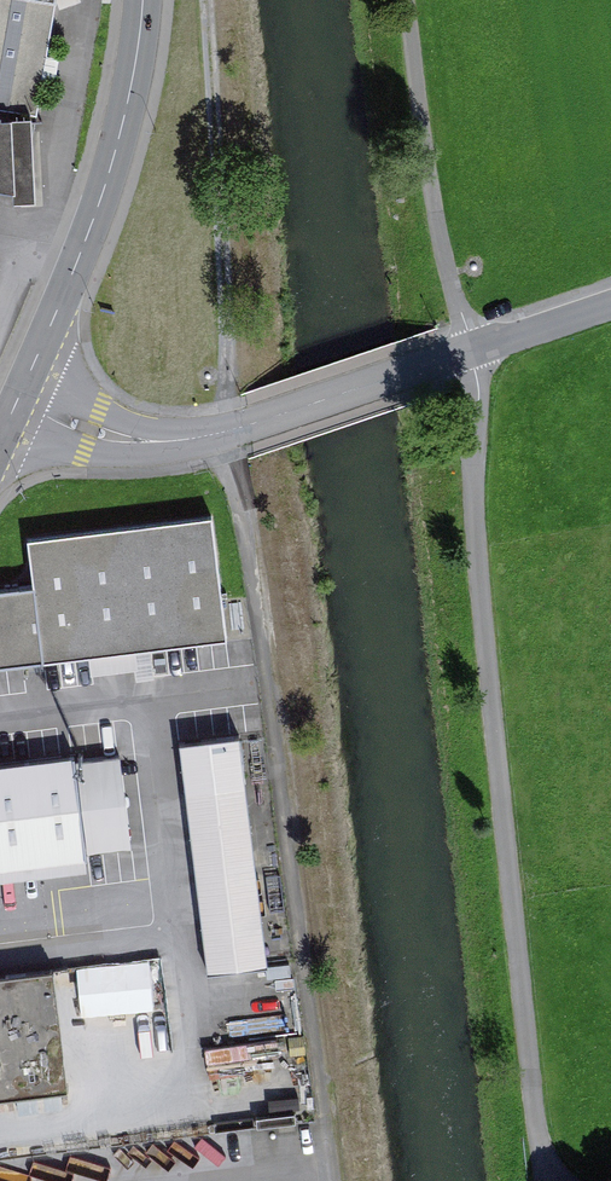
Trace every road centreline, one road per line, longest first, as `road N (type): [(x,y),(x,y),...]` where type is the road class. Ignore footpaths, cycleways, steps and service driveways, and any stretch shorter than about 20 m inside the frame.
road 1 (track): [(543,1180),(472,505),(475,355),(432,184),(408,0)]
road 2 (track): [(335,1180),(257,552),(224,437),(231,359),(208,0)]
road 3 (unclassified): [(20,398),(92,430),(166,443),(249,431),(442,365)]
road 4 (tertiary): [(144,0),(106,189),(20,398)]
road 5 (residential): [(442,365),(610,309)]

